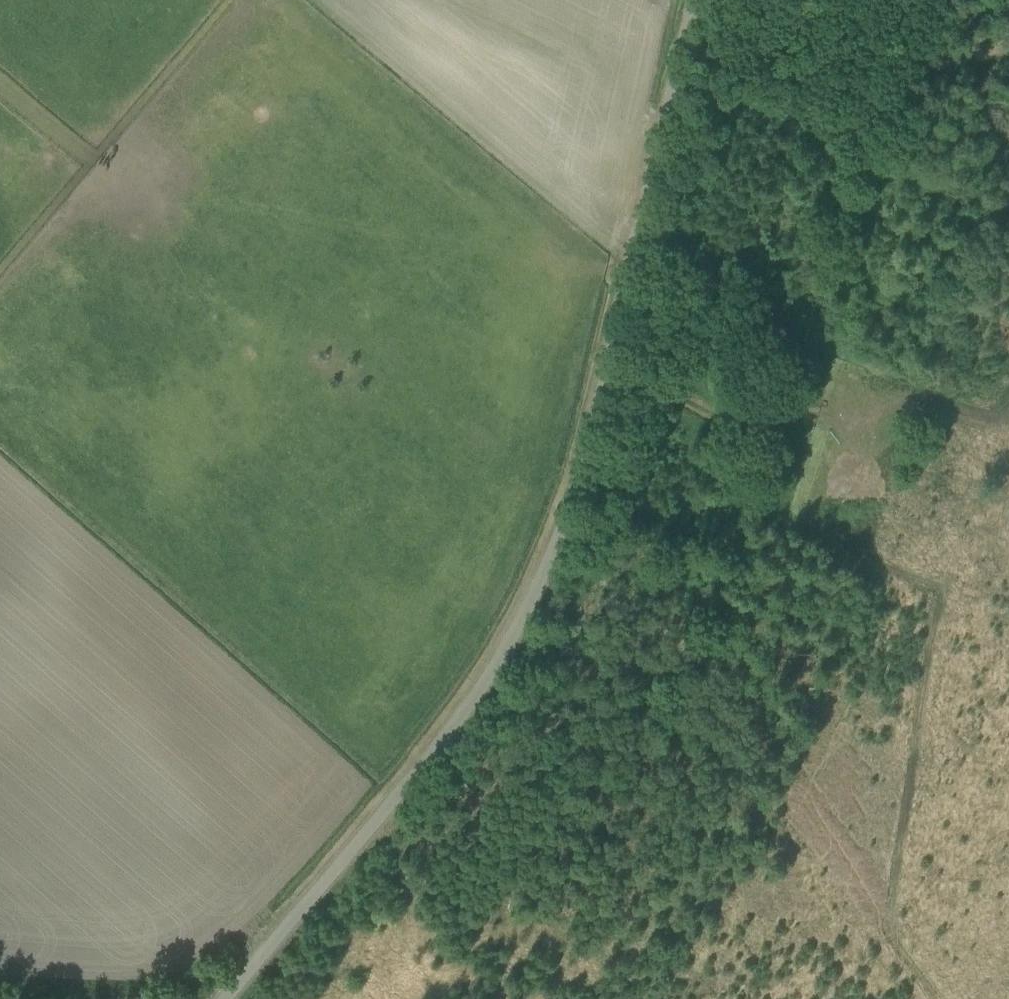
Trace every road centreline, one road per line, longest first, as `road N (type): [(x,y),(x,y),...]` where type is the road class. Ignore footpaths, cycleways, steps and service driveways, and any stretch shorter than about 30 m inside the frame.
road 1 (unclassified): [(224,998),(476,702),(528,612),(569,501),(693,0)]

